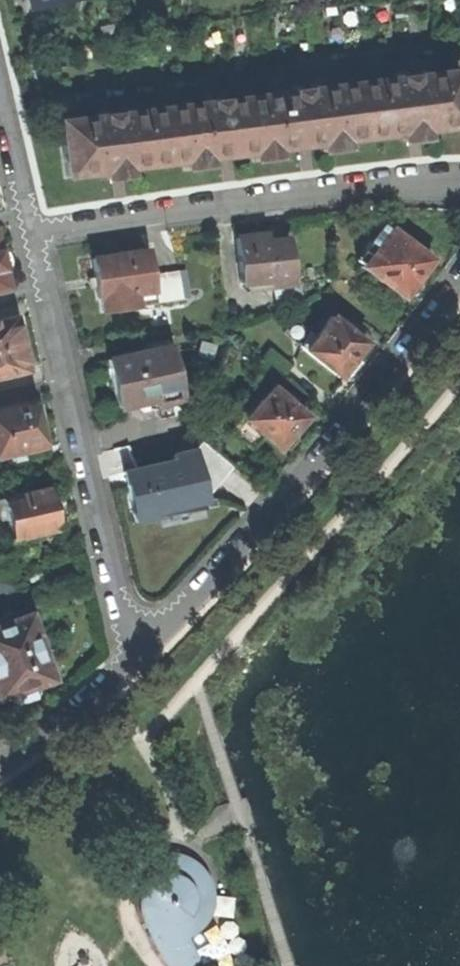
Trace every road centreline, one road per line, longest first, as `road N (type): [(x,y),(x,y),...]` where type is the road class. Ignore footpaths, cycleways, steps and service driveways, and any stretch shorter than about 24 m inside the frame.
road 1 (residential): [(133,644),(328,434),(459,260)]
road 2 (residential): [(30,221),(133,644)]
road 3 (residential): [(30,221),(459,189)]
road 4 (residential): [(0,762),(133,644)]
road 5 (residential): [(0,103),(30,221)]

